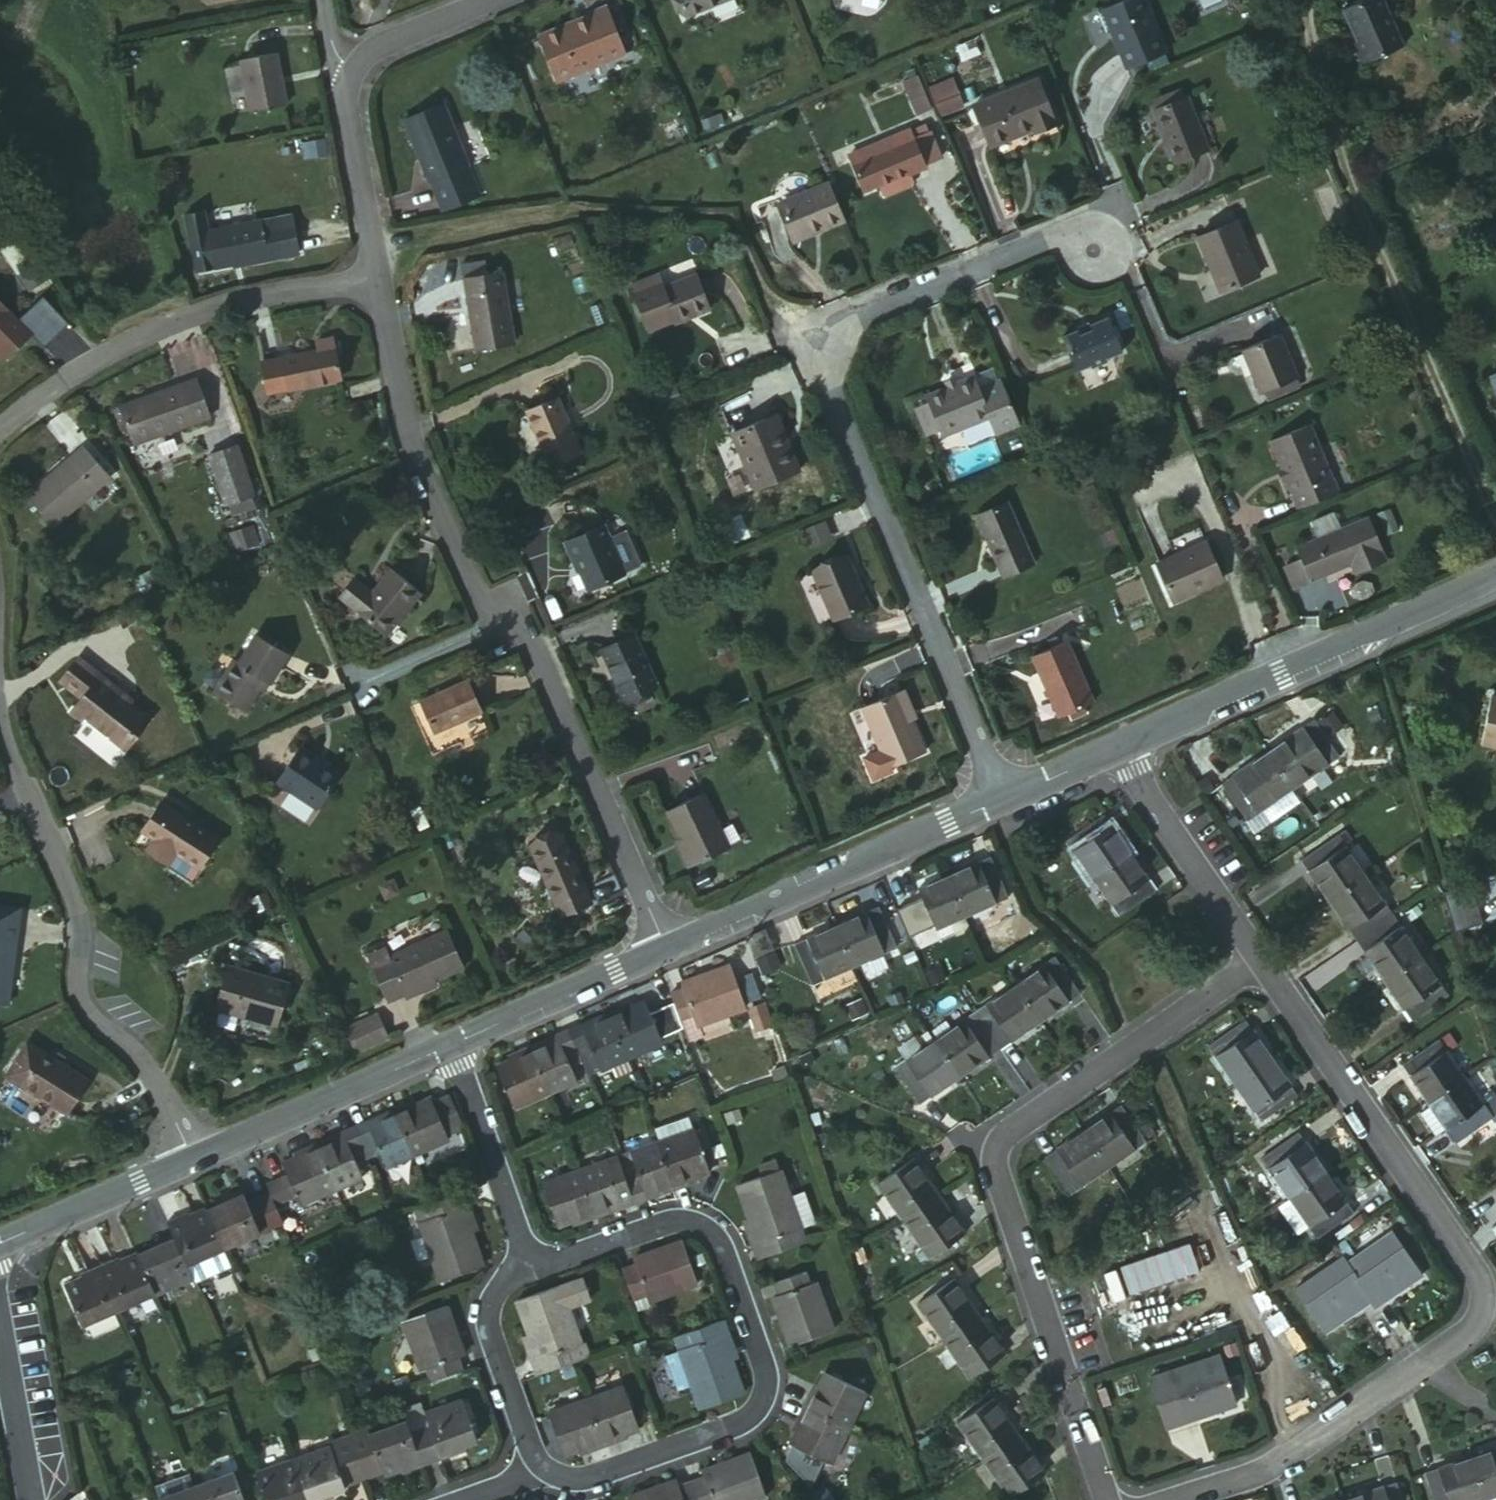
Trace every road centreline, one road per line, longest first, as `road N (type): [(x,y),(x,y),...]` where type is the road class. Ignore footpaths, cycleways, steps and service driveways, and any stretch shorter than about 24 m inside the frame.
road 1 (residential): [(1256,959),(1474,1272),(1478,1296),(1473,1320),(1429,1359),(1270,1463),(1147,1499)]
road 2 (residential): [(1004,796),(831,391),(856,320),(1043,241),(1095,248)]
road 3 (residential): [(668,951),(521,619),(464,575),(402,414),(376,281)]
road 4 (residential): [(1106,1499),(993,1154),(999,1138),(1029,1115),(1256,959)]
road 5 (residential): [(540,1463),(579,1478),(747,1415),(761,1396),(764,1370),(712,1236),(681,1223),(532,1268)]
road 6 (residential): [(0,690),(17,772),(82,918),(84,988),(141,1052),(193,1157)]
road 7 (tertiary): [(1495,578),(1117,747)]
road 8 (residential): [(376,281),(214,305),(48,386),(0,430)]
road 9 (tertiary): [(1004,796),(668,951)]
road 10 (tertiary): [(452,1044),(193,1157)]
road 11 (residential): [(1256,959),(1117,747)]
road 12 (residential): [(532,1268),(452,1044)]
road 13 (tertiary): [(668,951),(452,1044)]
road 14 (residential): [(376,281),(338,56)]
road 15 (residential): [(532,1268),(503,1287),(489,1319),(540,1463)]
road 16 (tertiary): [(193,1157),(0,1242)]
road 17 (residential): [(338,56),(481,0)]
road 18 (tertiary): [(1117,747),(1004,796)]

